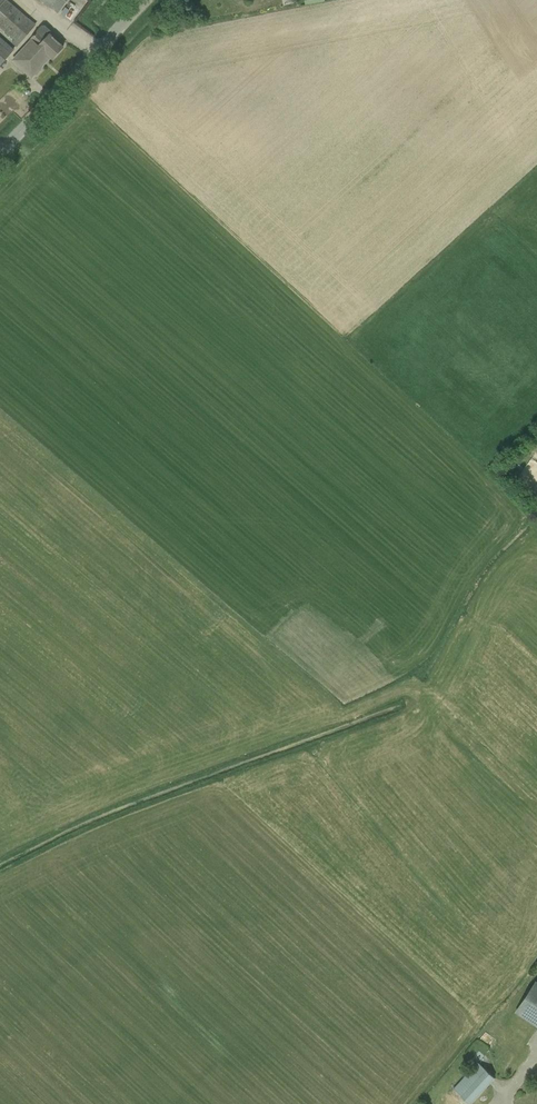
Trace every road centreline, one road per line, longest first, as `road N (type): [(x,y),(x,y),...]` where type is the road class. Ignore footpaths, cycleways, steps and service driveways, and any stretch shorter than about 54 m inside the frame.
road 1 (unclassified): [(0,152),(149,0)]

